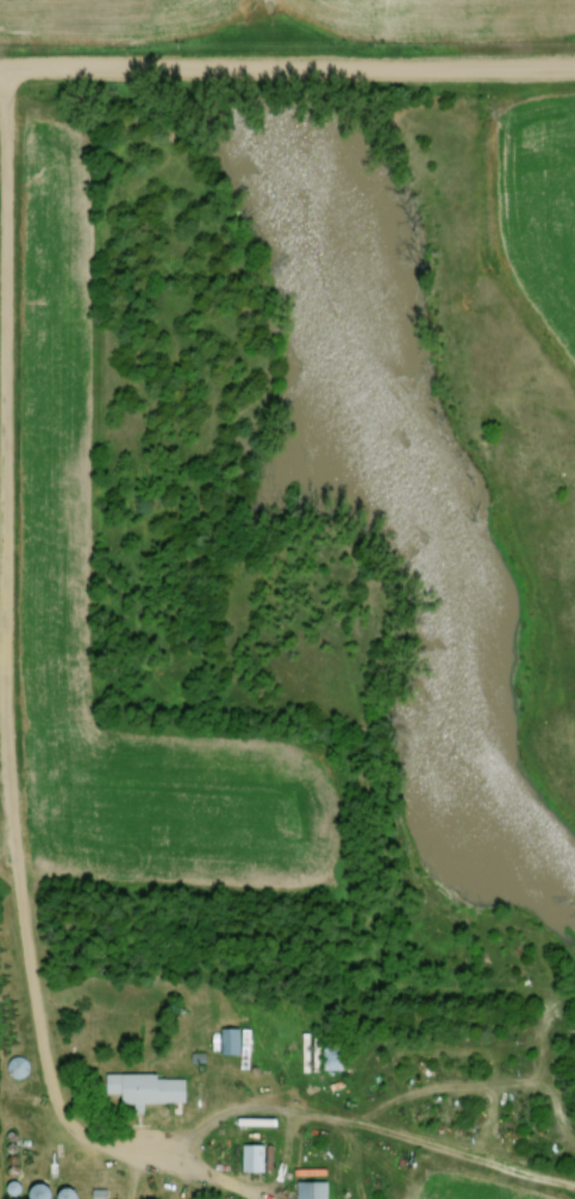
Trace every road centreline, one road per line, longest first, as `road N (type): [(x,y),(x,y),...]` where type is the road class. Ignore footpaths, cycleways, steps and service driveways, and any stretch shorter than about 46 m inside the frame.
road 1 (residential): [(68,1124),(30,957),(12,819),(11,73)]
road 2 (residential): [(574,66),(0,73)]

